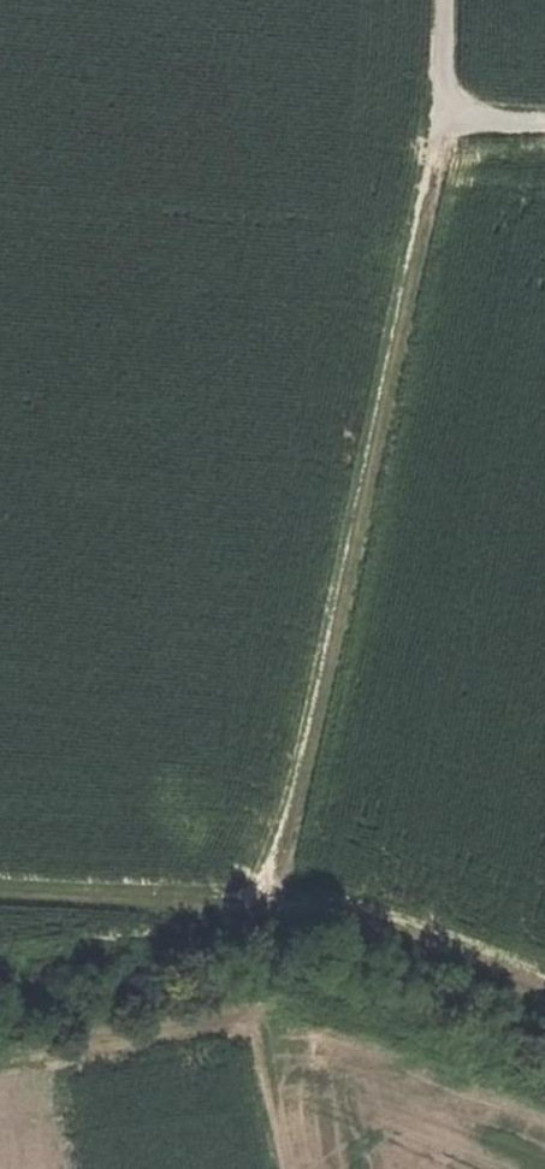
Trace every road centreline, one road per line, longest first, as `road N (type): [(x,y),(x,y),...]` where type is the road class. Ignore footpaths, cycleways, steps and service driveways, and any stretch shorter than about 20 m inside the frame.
road 1 (track): [(544,976),(498,954),(283,918),(447,107)]
road 2 (track): [(283,918),(0,896)]

